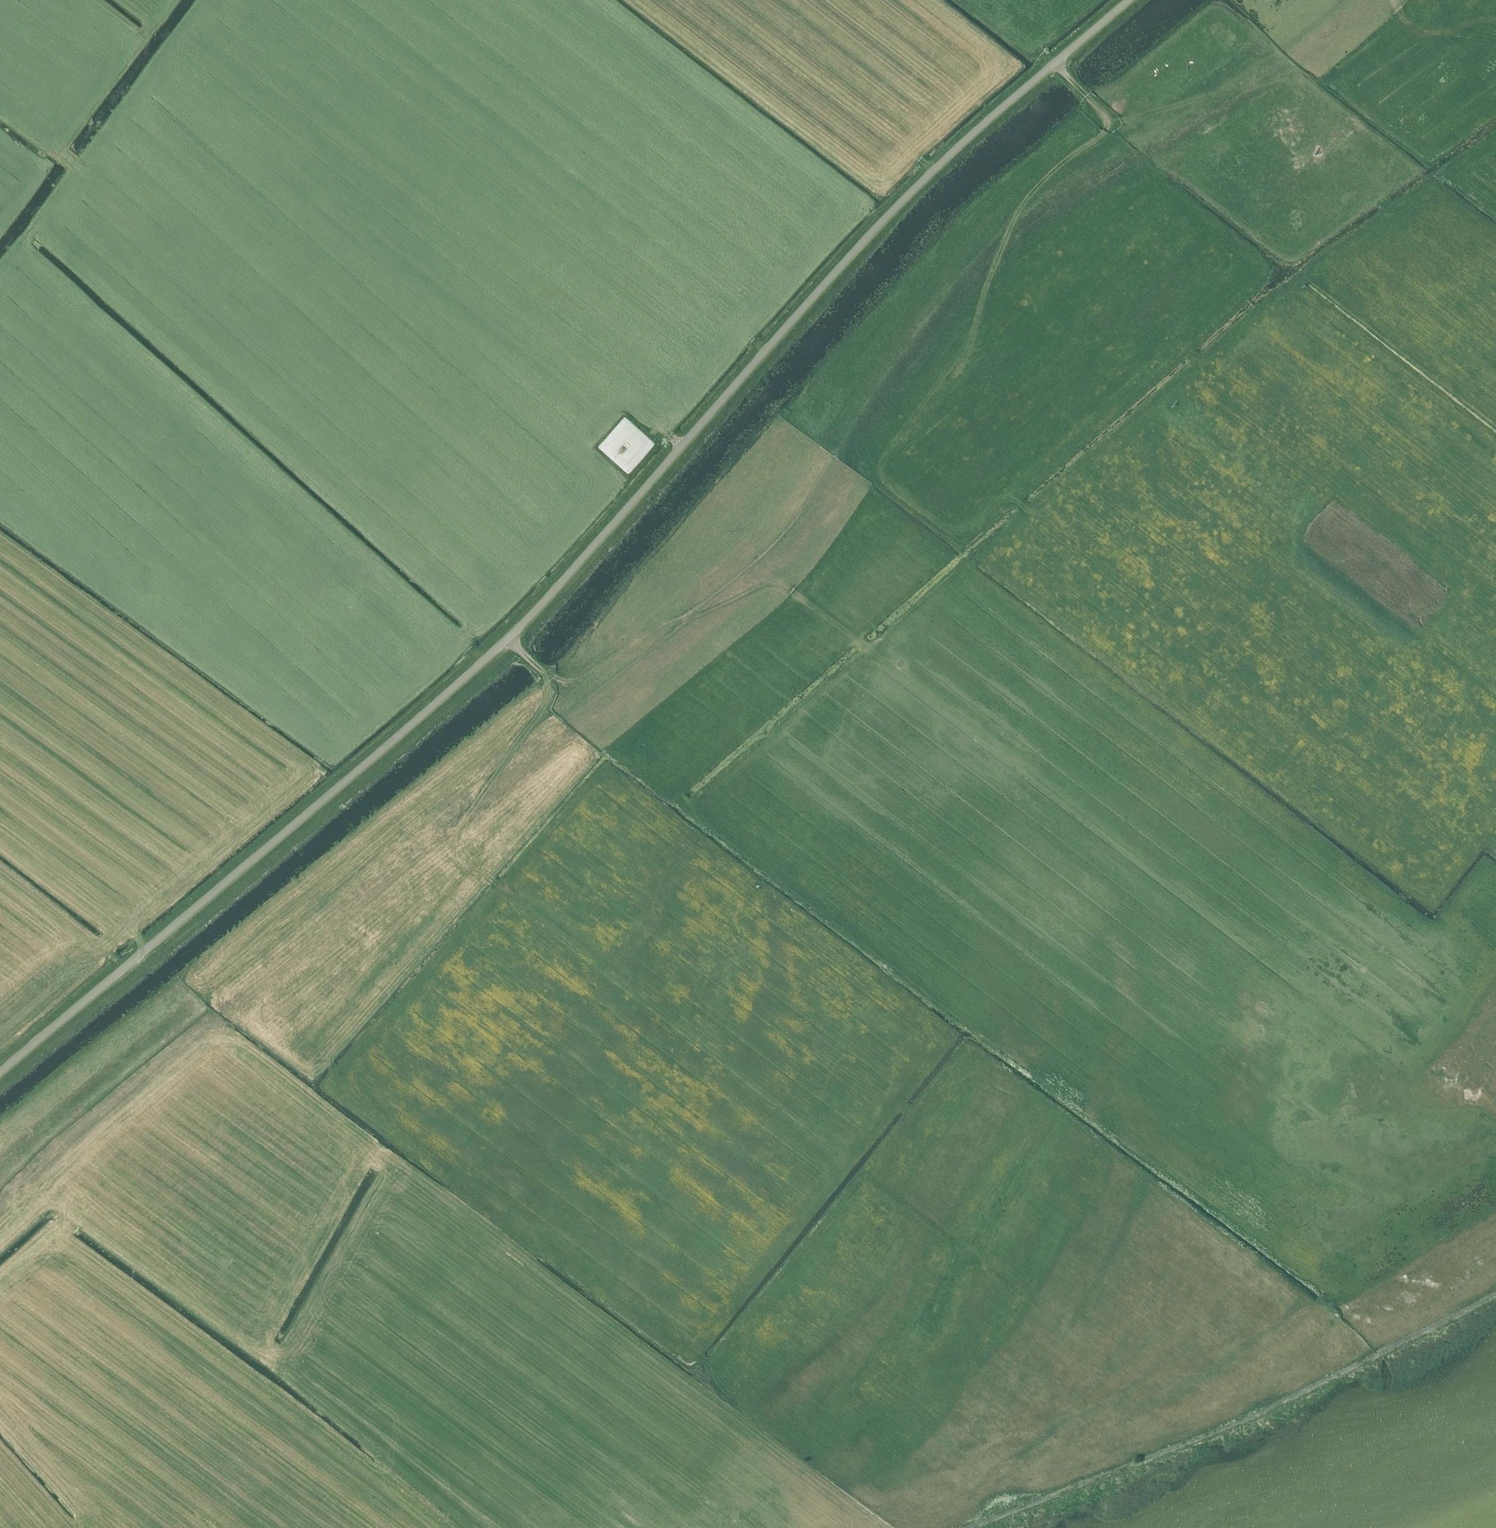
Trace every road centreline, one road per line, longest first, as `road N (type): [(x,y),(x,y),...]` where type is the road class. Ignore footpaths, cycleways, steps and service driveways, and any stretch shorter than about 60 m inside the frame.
road 1 (unclassified): [(0,1071),(508,637),(886,218),(976,129),(1128,0)]
road 2 (track): [(865,648),(772,583),(565,678),(543,674)]
road 3 (track): [(1055,62),(1110,122),(1022,204),(978,325)]
road 4 (track): [(543,674),(548,708),(456,838),(463,857)]
road 5 (track): [(1299,79),(1110,122)]

